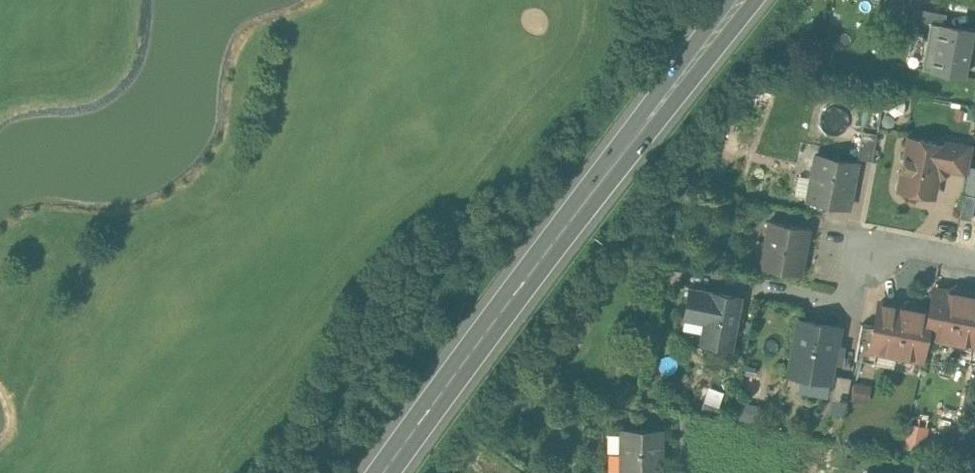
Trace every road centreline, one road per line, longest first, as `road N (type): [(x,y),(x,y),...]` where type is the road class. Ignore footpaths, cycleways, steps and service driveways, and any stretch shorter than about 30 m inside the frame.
road 1 (primary): [(739,0),(380,472)]
road 2 (residential): [(751,286),(858,307),(868,245),(974,262)]

